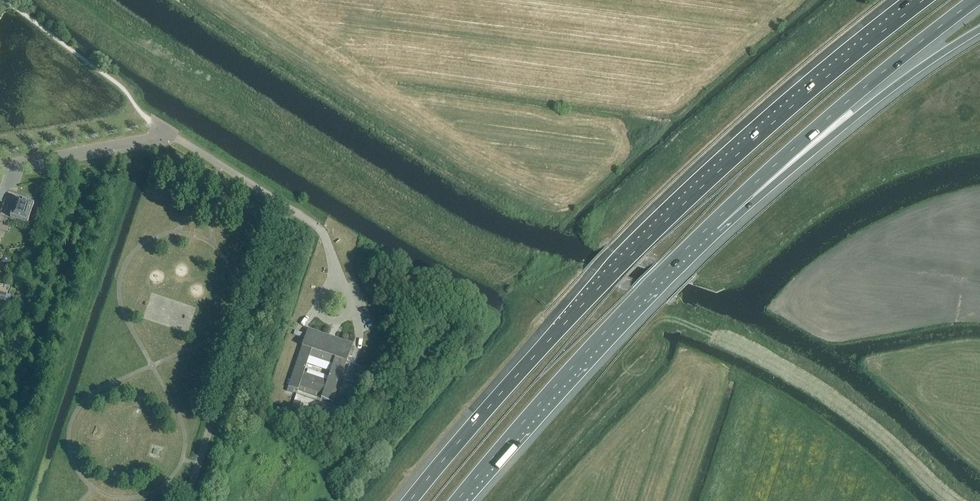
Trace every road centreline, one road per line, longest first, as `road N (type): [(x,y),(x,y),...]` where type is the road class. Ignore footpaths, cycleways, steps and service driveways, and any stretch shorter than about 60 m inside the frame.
road 1 (motorway): [(924,0),(678,209),(577,309),(409,500)]
road 2 (motorway): [(457,500),(711,226)]
road 3 (motorway): [(711,226),(976,0)]
road 4 (motorway): [(711,226),(979,30)]
road 5 (residential): [(0,169),(182,140)]

